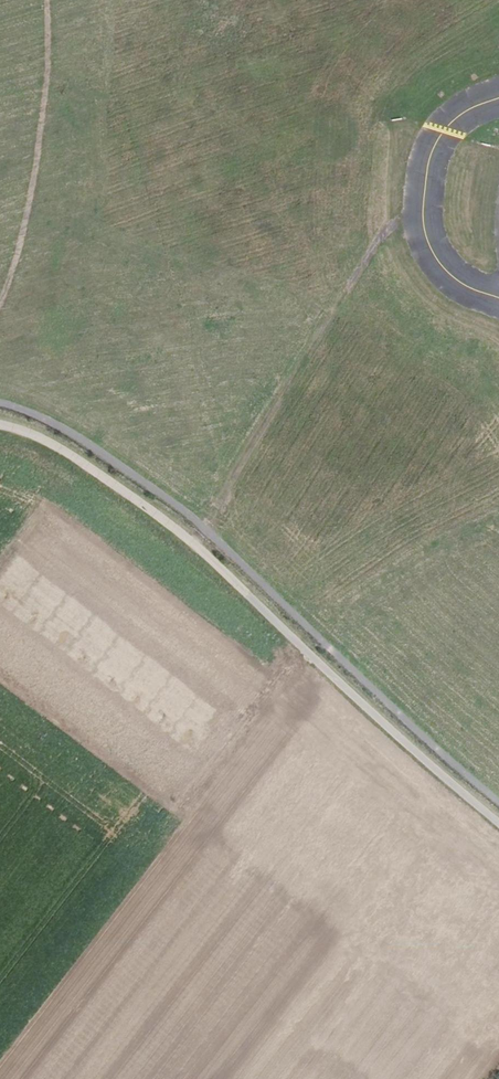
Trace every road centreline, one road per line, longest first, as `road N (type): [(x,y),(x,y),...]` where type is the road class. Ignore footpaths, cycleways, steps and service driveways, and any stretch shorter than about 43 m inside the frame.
road 1 (track): [(0,403),(57,425),(185,512),(498,802)]
road 2 (unclassified): [(498,823),(199,549),(49,443),(0,426)]

